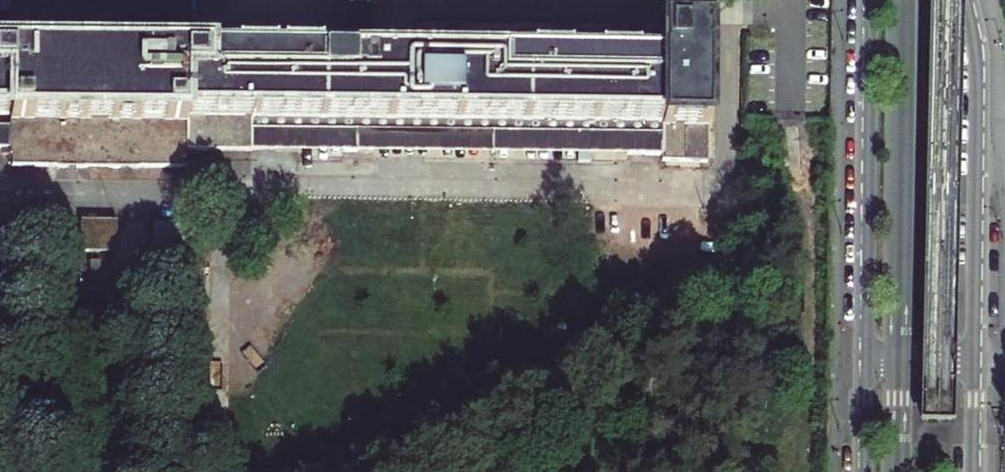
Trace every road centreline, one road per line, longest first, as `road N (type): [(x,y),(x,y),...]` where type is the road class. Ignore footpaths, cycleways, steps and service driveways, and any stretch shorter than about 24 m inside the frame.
road 1 (track): [(806,471),(810,247),(790,23),(729,8)]
road 2 (residential): [(973,366),(977,57),(967,0)]
road 3 (residential): [(872,0),(866,361)]

